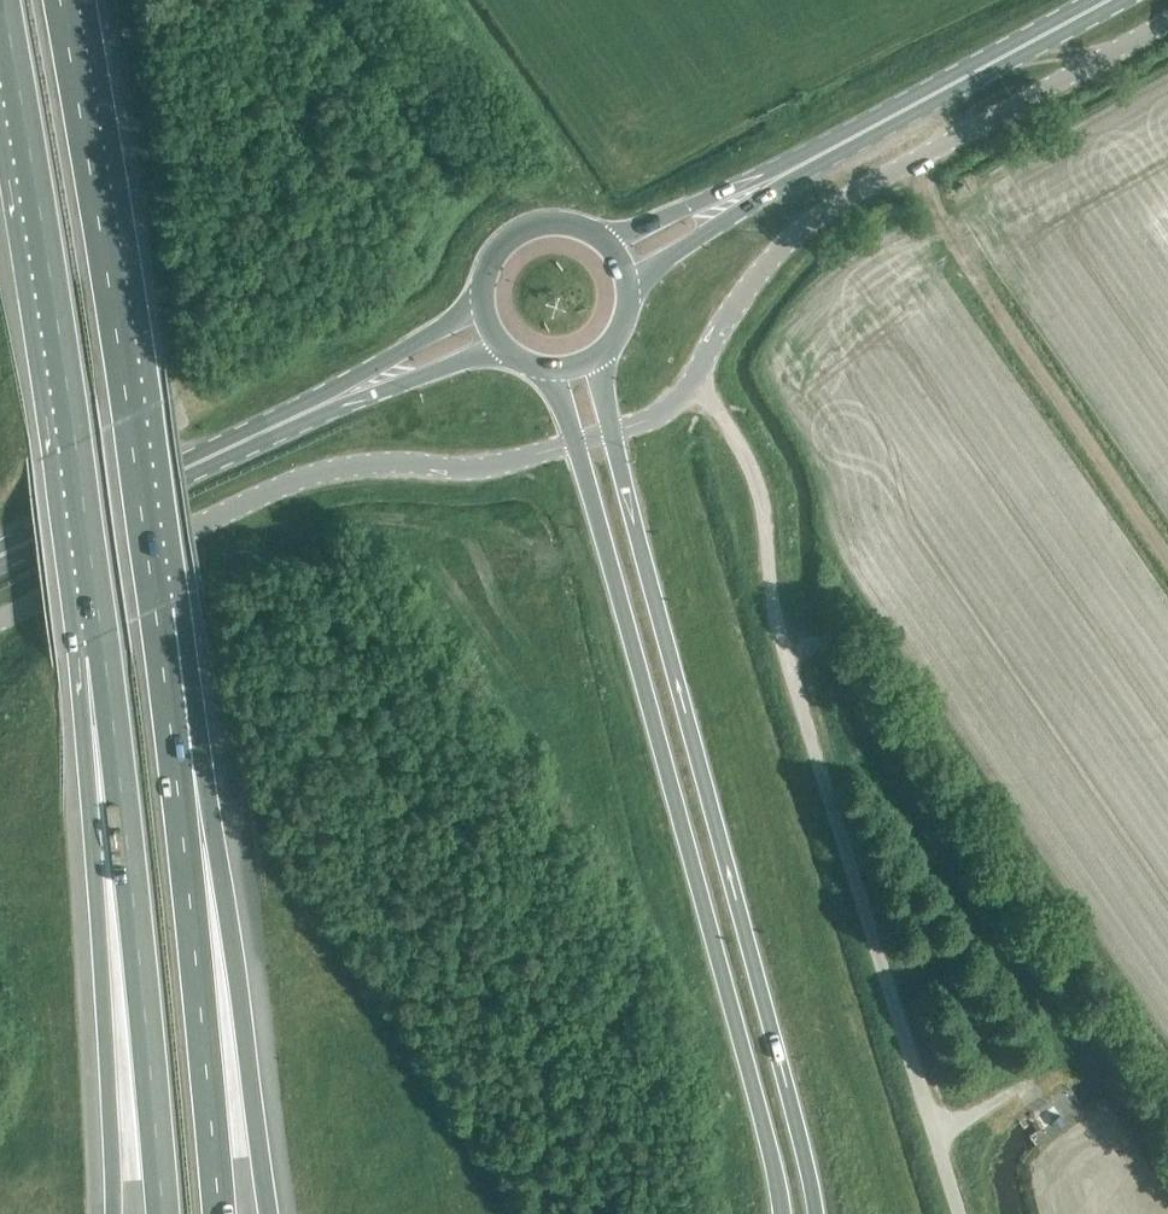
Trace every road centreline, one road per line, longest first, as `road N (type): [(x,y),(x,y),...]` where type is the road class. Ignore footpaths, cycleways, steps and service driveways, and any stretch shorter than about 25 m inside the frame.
road 1 (unclassified): [(960,1213),(775,621),(758,489),(719,413),(690,386)]
road 2 (motorway): [(816,1213),(611,431)]
road 3 (motorway): [(574,442),(782,1213)]
road 4 (motorway): [(170,724),(57,0)]
road 5 (motorway): [(2,0),(103,651)]
road 6 (unclassified): [(690,386),(741,296),(801,231),(1167,21)]
road 7 (unclassified): [(0,620),(303,476),(402,462),(480,468),(574,442)]
road 8 (motorway): [(103,651),(160,1213)]
road 9 (motorway): [(103,651),(113,1213)]
road 10 (primary): [(0,564),(340,408),(503,348)]
road 11 (primary): [(481,297),(330,390),(0,546)]
road 12 (track): [(1167,1134),(870,700)]
road 13 (motorway): [(267,1213),(170,724)]
road 14 (motorway): [(218,1213),(170,724)]
road 15 (track): [(1167,557),(905,165)]
road 16 (primary): [(1106,0),(769,182)]
road 17 (primary): [(628,293),(756,200),(769,182)]
road 18 (primary): [(769,182),(746,181),(602,239)]
road 19 (primary): [(602,239),(554,221),(516,232),(490,260),(481,297)]

